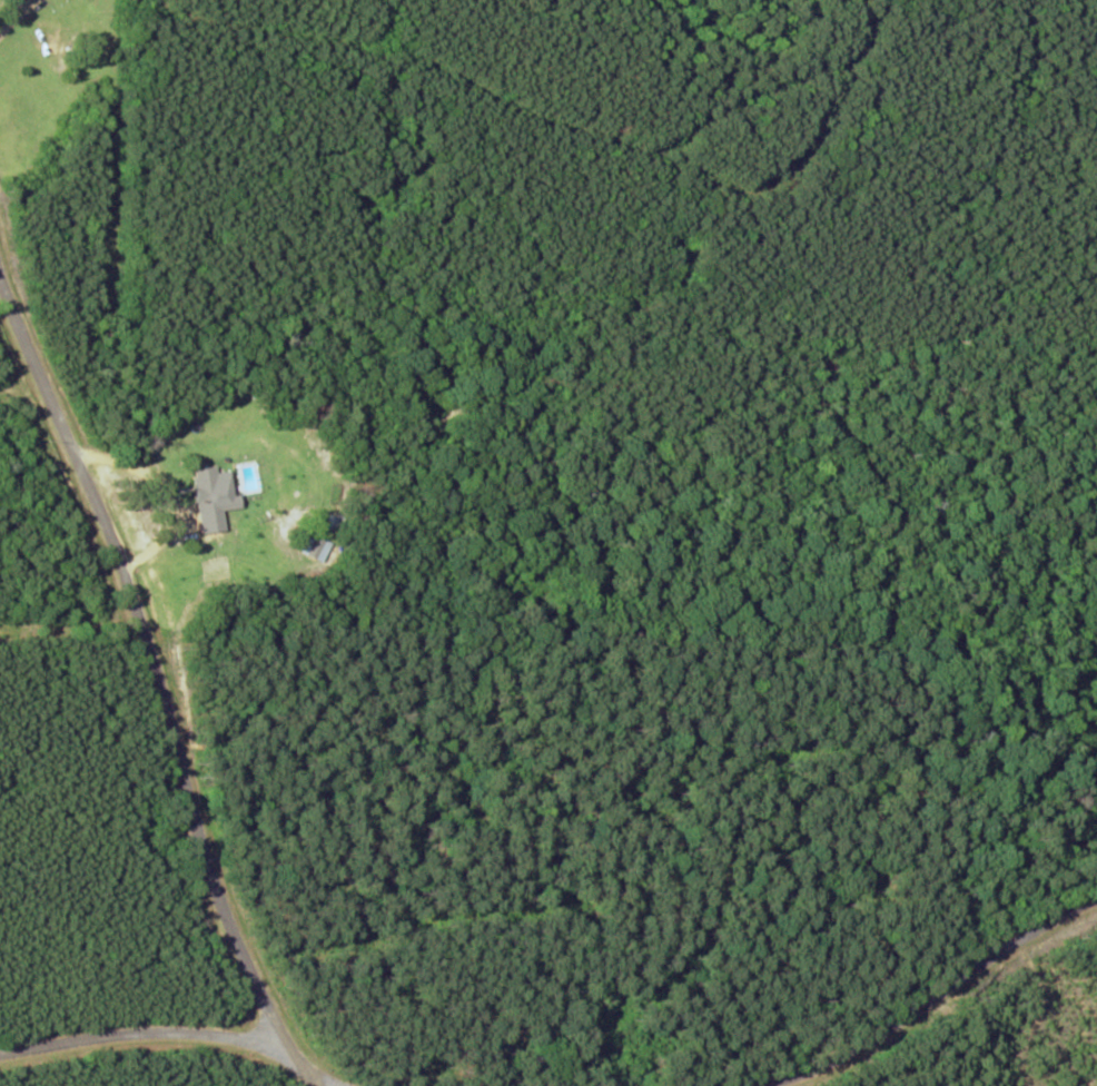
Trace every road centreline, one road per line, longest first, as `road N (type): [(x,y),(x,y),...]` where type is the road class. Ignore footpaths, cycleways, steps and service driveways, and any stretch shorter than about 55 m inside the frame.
road 1 (residential): [(322,1085),(228,901),(73,446),(51,340),(0,198)]
road 2 (residential): [(859,1085),(941,1052),(1096,963)]

